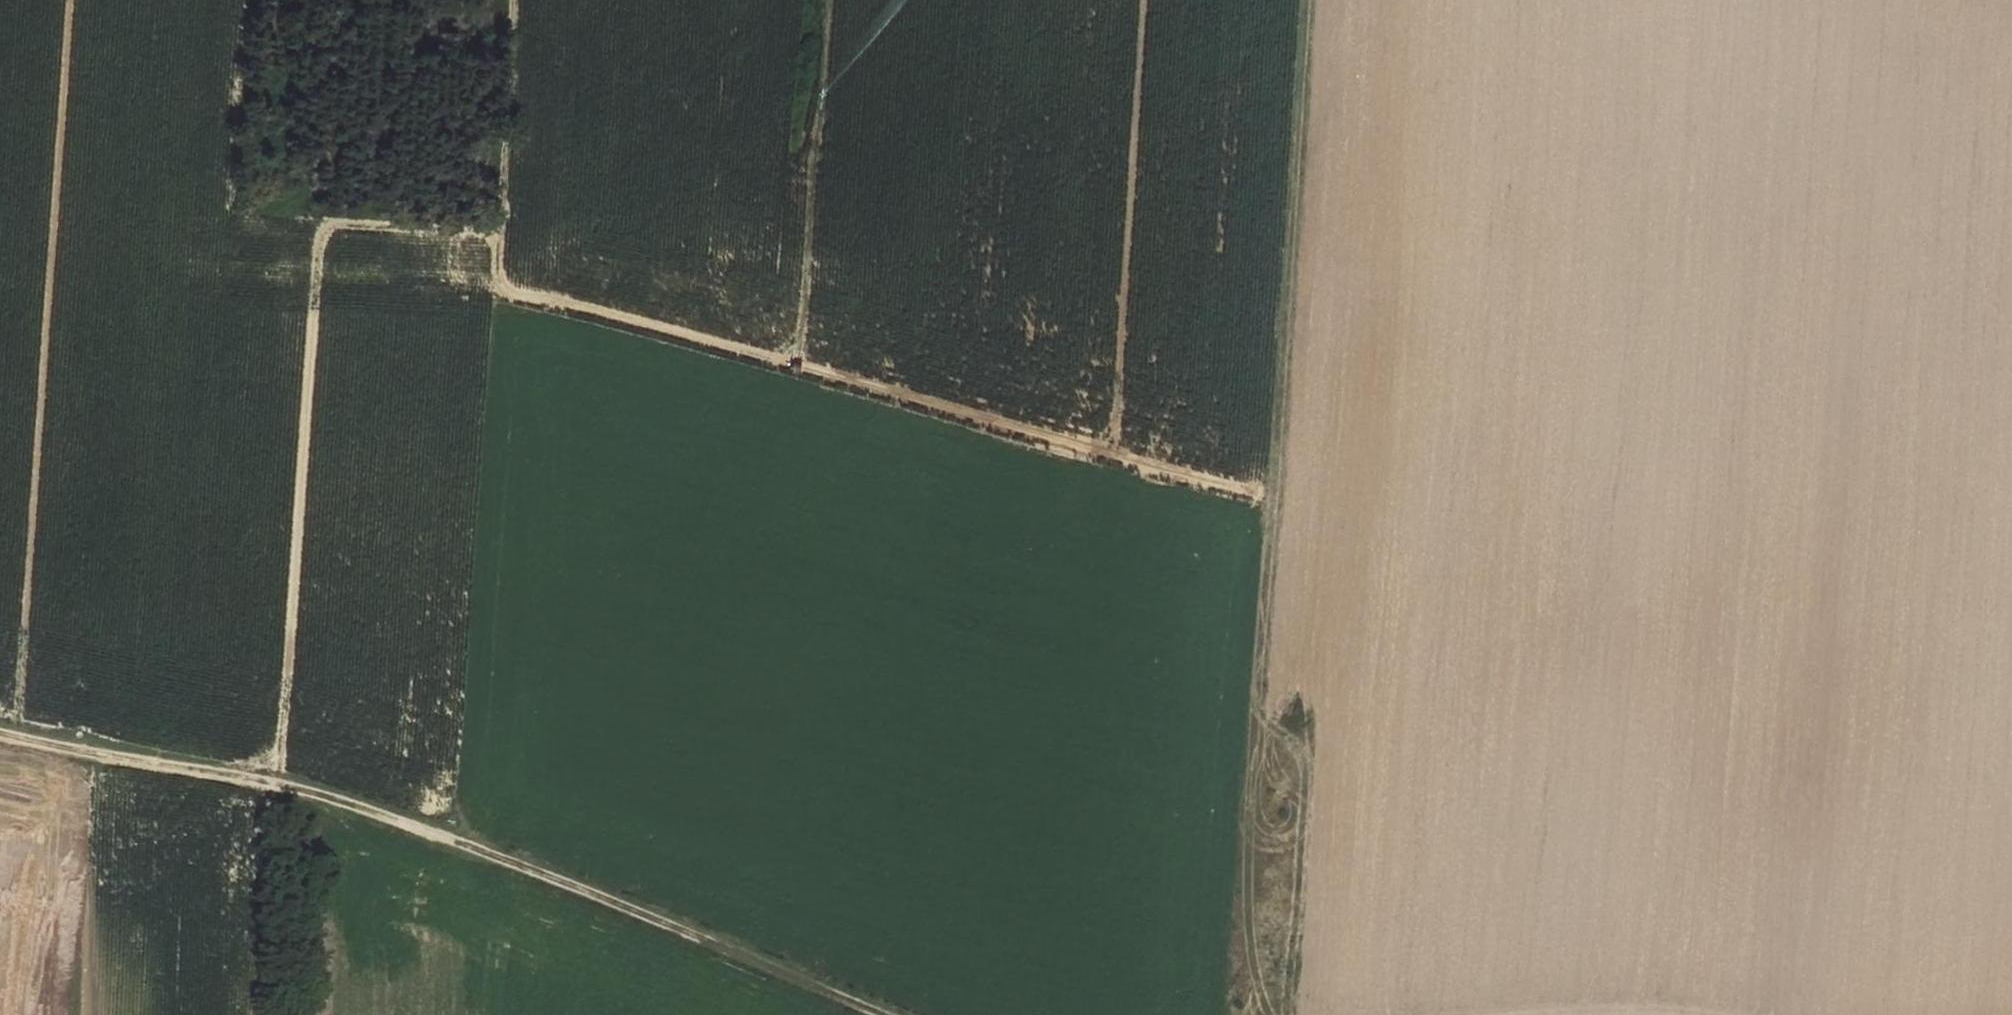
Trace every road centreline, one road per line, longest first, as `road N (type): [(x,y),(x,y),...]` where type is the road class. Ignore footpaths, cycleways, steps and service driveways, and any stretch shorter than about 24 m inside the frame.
road 1 (track): [(885,1014),(507,861),(304,791),(0,734)]

